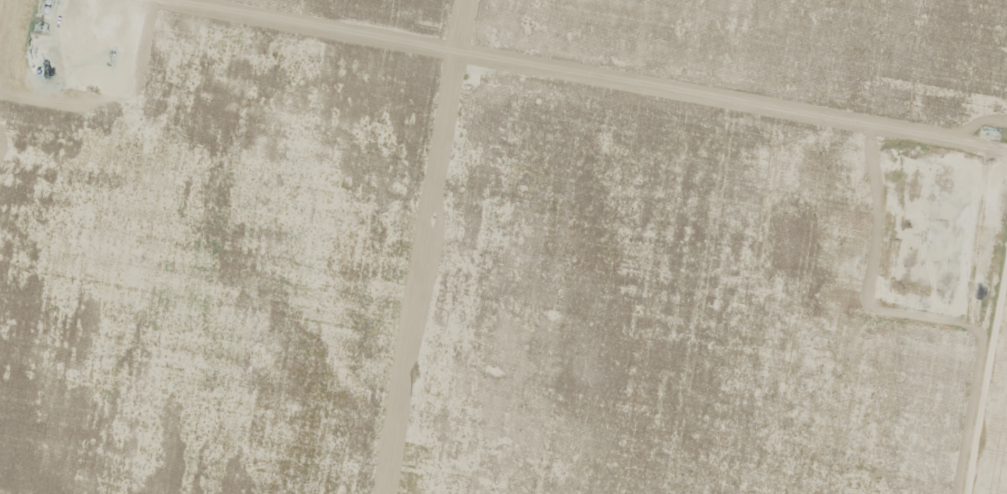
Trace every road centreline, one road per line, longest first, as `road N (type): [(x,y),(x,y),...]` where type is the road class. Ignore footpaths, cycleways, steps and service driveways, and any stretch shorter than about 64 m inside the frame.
road 1 (track): [(1006,144),(183,0)]
road 2 (track): [(457,50),(385,493)]
road 3 (track): [(967,493),(1006,248)]
road 4 (track): [(60,0),(46,66),(0,100)]

